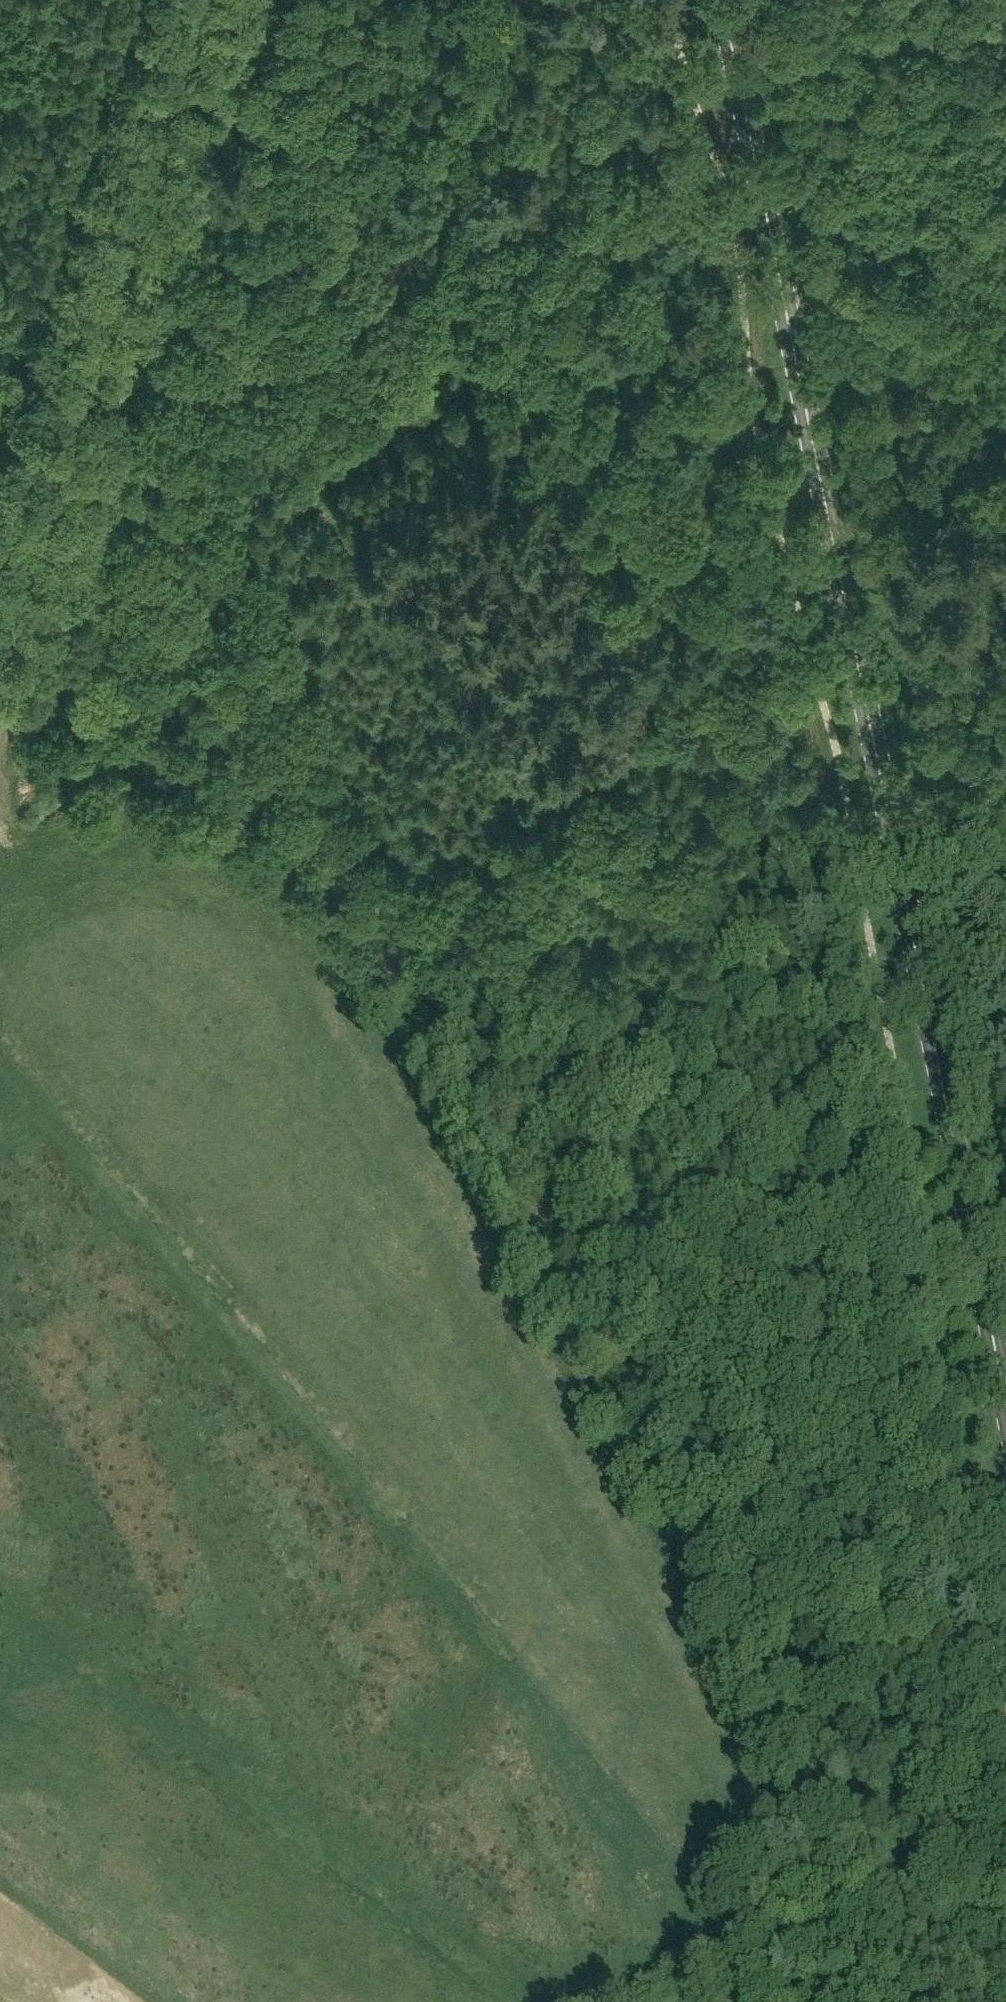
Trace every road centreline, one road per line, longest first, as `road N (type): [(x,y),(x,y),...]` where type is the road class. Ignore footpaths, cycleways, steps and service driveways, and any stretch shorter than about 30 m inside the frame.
road 1 (primary): [(1005,1384),(725,0)]
road 2 (track): [(217,0),(0,683)]

